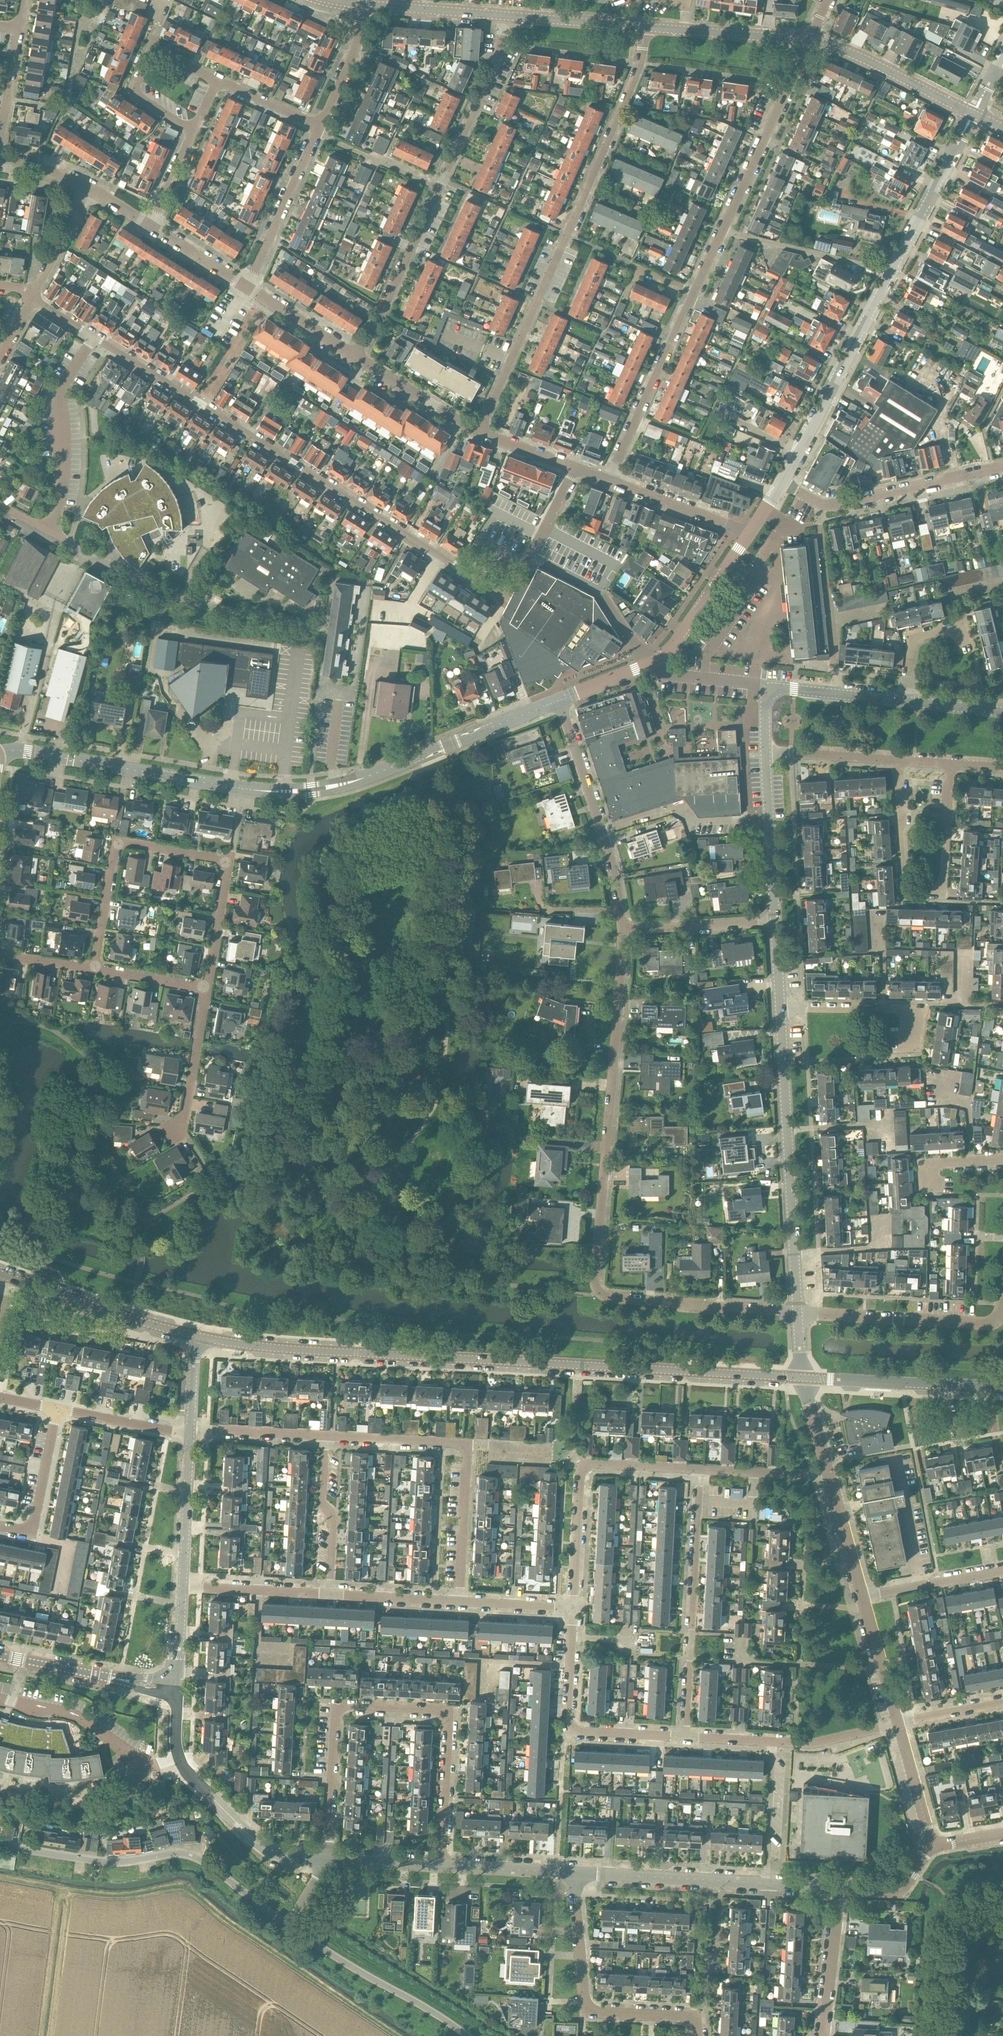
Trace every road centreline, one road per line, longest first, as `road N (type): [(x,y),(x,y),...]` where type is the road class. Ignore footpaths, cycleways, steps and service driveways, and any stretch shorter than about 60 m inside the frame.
road 1 (residential): [(94,336),(509,597),(576,468)]
road 2 (tertiary): [(801,1378),(333,1354),(198,1336)]
road 3 (residential): [(559,701),(306,790),(247,789),(0,753)]
road 4 (residential): [(798,1312),(599,1295),(624,928)]
road 5 (unclassified): [(0,1844),(99,1864),(194,1857),(467,2035)]
road 6 (residential): [(478,432),(643,55),(645,27)]
road 7 (residential): [(328,1862),(337,1705),(449,1711),(440,1867)]
road 8 (residential): [(208,988),(229,859),(116,841),(98,968)]
road 9 (residential): [(901,762),(904,890),(923,895),(943,890),(951,766)]
road 10 (residential): [(608,480),(722,230)]
road 11 (residential): [(840,1891),(572,1874)]
road 12 (residential): [(686,1737),(699,1471)]
road 13 (residential): [(572,1874),(586,2011),(696,2018),(697,2035)]
road 14 (residential): [(575,1610),(581,1465),(699,1471)]
road 15 (residential): [(94,336),(61,388),(64,481),(49,531),(0,505)]
road 16 (residential): [(328,1862),(262,1850),(184,1770),(175,1690)]
road 17 (residential): [(796,1252),(781,1006)]
road 18 (unclassified): [(780,483),(890,274)]
road 19 (residential): [(780,483),(826,505),(1002,466)]
road 20 (residential): [(686,1737),(570,1731),(573,1636)]
road 21 (residential): [(895,1725),(816,1743),(686,1737)]
road 22 (residential): [(722,230),(811,41)]
road 23 (tertiary): [(198,1336),(7,1276)]
road 24 (residential): [(992,1323),(798,1312)]
road 25 (residential): [(357,357),(439,189)]
road 26 (residential): [(439,189),(496,55),(502,16)]
road 27 (unclassified): [(890,274),(973,114)]
road 28 (tertiary): [(0,1656),(175,1690)]
road 29 (tertiary): [(811,41),(973,114)]
road 30 (residential): [(890,274),(722,230)]
road 31 (tertiary): [(830,1380),(1002,1384)]
road 32 (residential): [(247,287),(315,135)]
road 33 (residential): [(331,1595),(336,1515),(322,1505),(326,1436)]
road 34 (residential): [(458,1603),(467,1444)]
road 35 (residential): [(750,534),(658,662)]
road 36 (residential): [(56,1409),(31,1532),(0,1526)]
road 37 (tertiary): [(183,1585),(191,1429)]
road 38 (residential): [(172,1134),(182,1128),(208,988)]
road 39 (residential): [(608,480),(750,534)]
road 40 (residential): [(624,928),(775,920)]
road 41 (residential): [(331,1595),(183,1585)]
road 42 (residential): [(823,2035),(840,1891)]
road 43 (residential): [(478,432),(357,357)]
road 44 (residential): [(326,1436),(467,1444)]
road 45 (residential): [(743,1660),(883,1665)]
road 46 (residential): [(906,702),(769,689)]
road 47 (residential): [(191,1429),(56,1409)]
road 48 (residential): [(901,762),(765,756)]
road 49 (residential): [(601,830),(559,701)]
road 50 (residential): [(315,135),(439,189)]
road 51 (residential): [(191,1429),(326,1436)]
road 52 (residential): [(572,1874),(440,1867)]
road 53 (residential): [(318,128),(359,40),(364,6)]
road 54 (residential): [(699,1471),(830,1477)]
road 55 (residential): [(924,1583),(898,1455)]
road 56 (residential): [(357,357),(247,287)]
road 57 (residential): [(458,1603),(331,1595)]
road 58 (residential): [(194,135),(133,90),(150,43)]
road 59 (residential): [(928,1846),(895,1725)]
road 60 (residential): [(906,702),(913,640),(961,626),(964,638)]
road 61 (tertiary): [(687,30),(811,41)]
road 62 (residential): [(862,1596),(830,1477)]

